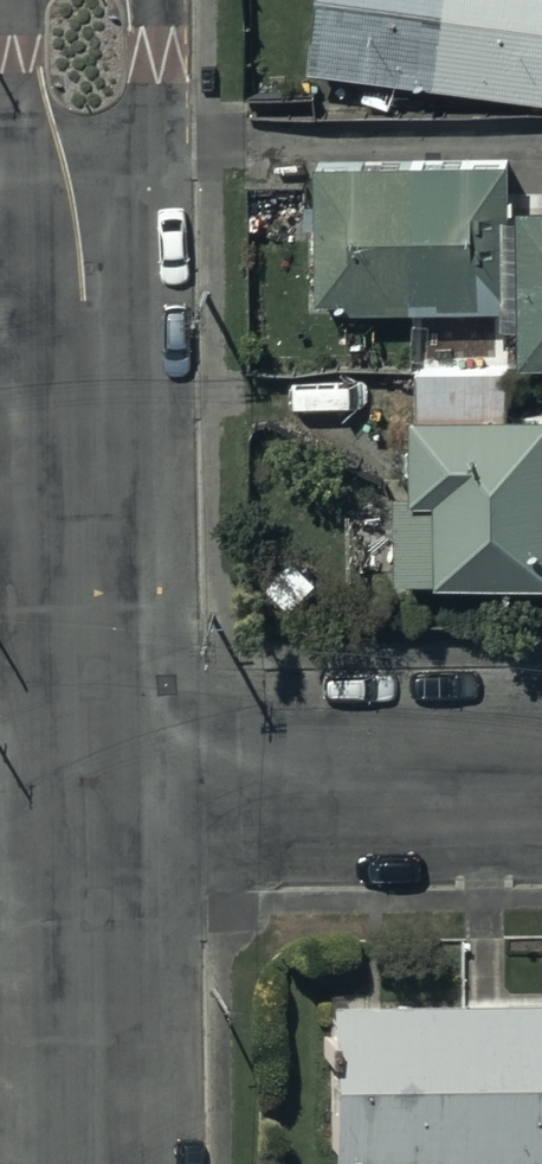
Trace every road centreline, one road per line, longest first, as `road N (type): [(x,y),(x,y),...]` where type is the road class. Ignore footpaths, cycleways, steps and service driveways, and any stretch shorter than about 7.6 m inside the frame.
road 1 (unclassified): [(95,780),(95,263)]
road 2 (residential): [(95,780),(541,775)]
road 3 (unclassified): [(101,1163),(95,780)]
road 4 (unclassified): [(95,263),(90,0)]

